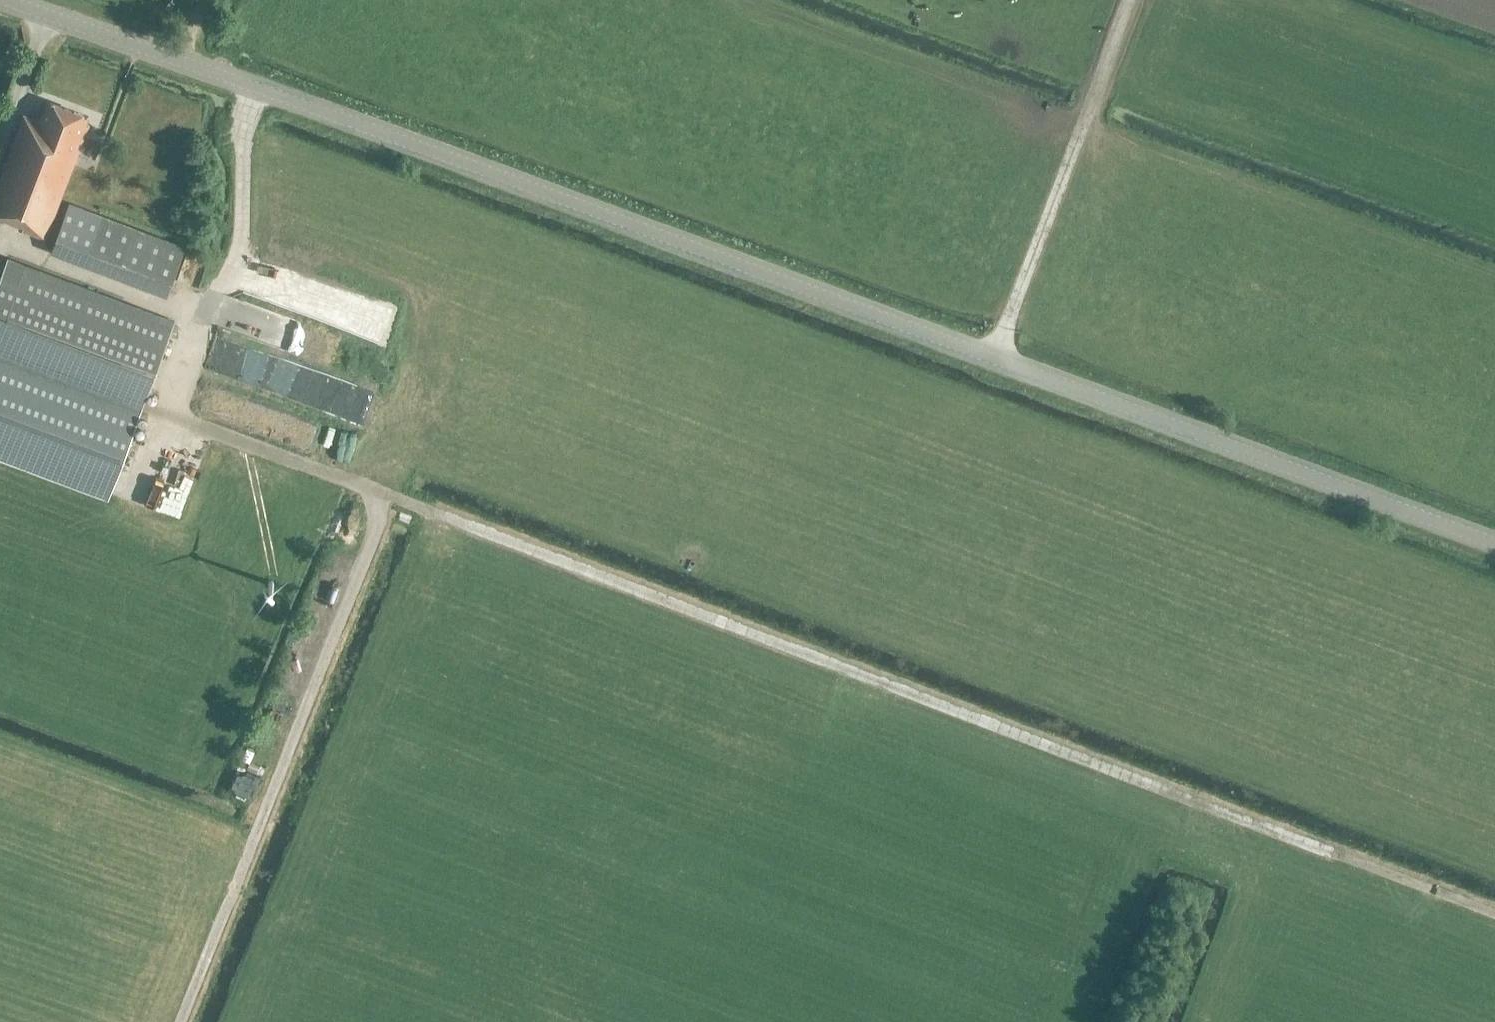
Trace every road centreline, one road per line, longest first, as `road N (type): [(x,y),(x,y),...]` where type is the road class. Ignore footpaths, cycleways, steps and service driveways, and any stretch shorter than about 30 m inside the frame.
road 1 (tertiary): [(1494,545),(16,0)]

